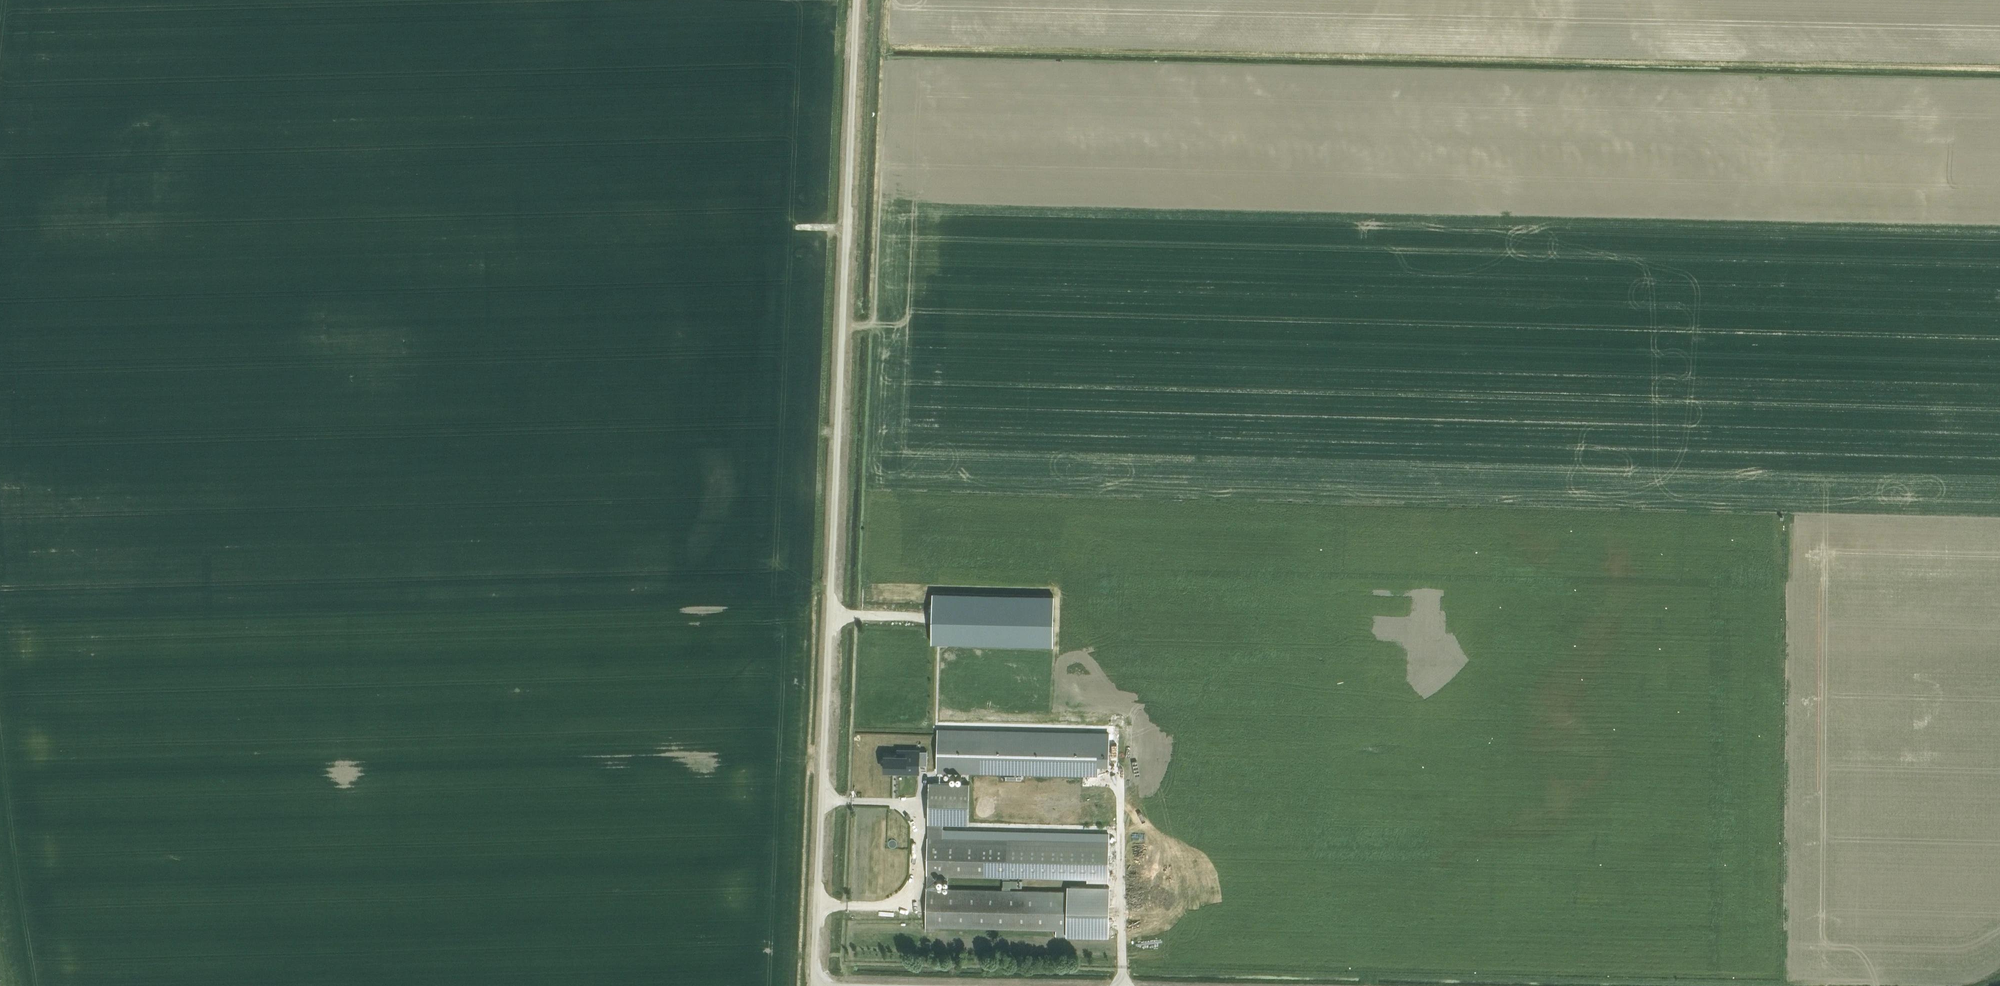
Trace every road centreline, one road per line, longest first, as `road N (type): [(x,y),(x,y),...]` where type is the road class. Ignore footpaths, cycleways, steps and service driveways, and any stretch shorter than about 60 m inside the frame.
road 1 (unclassified): [(814,985),(857,0)]

